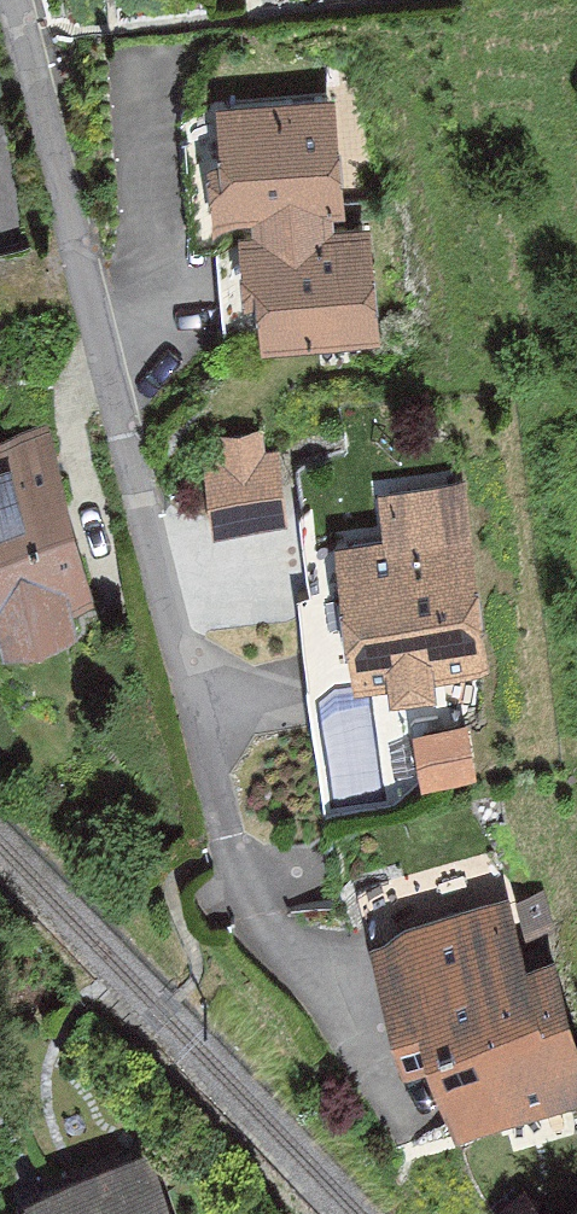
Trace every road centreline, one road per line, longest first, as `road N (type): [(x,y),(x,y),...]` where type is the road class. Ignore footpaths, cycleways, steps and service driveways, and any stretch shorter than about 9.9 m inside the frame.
road 1 (residential): [(224,809),(16,0)]

